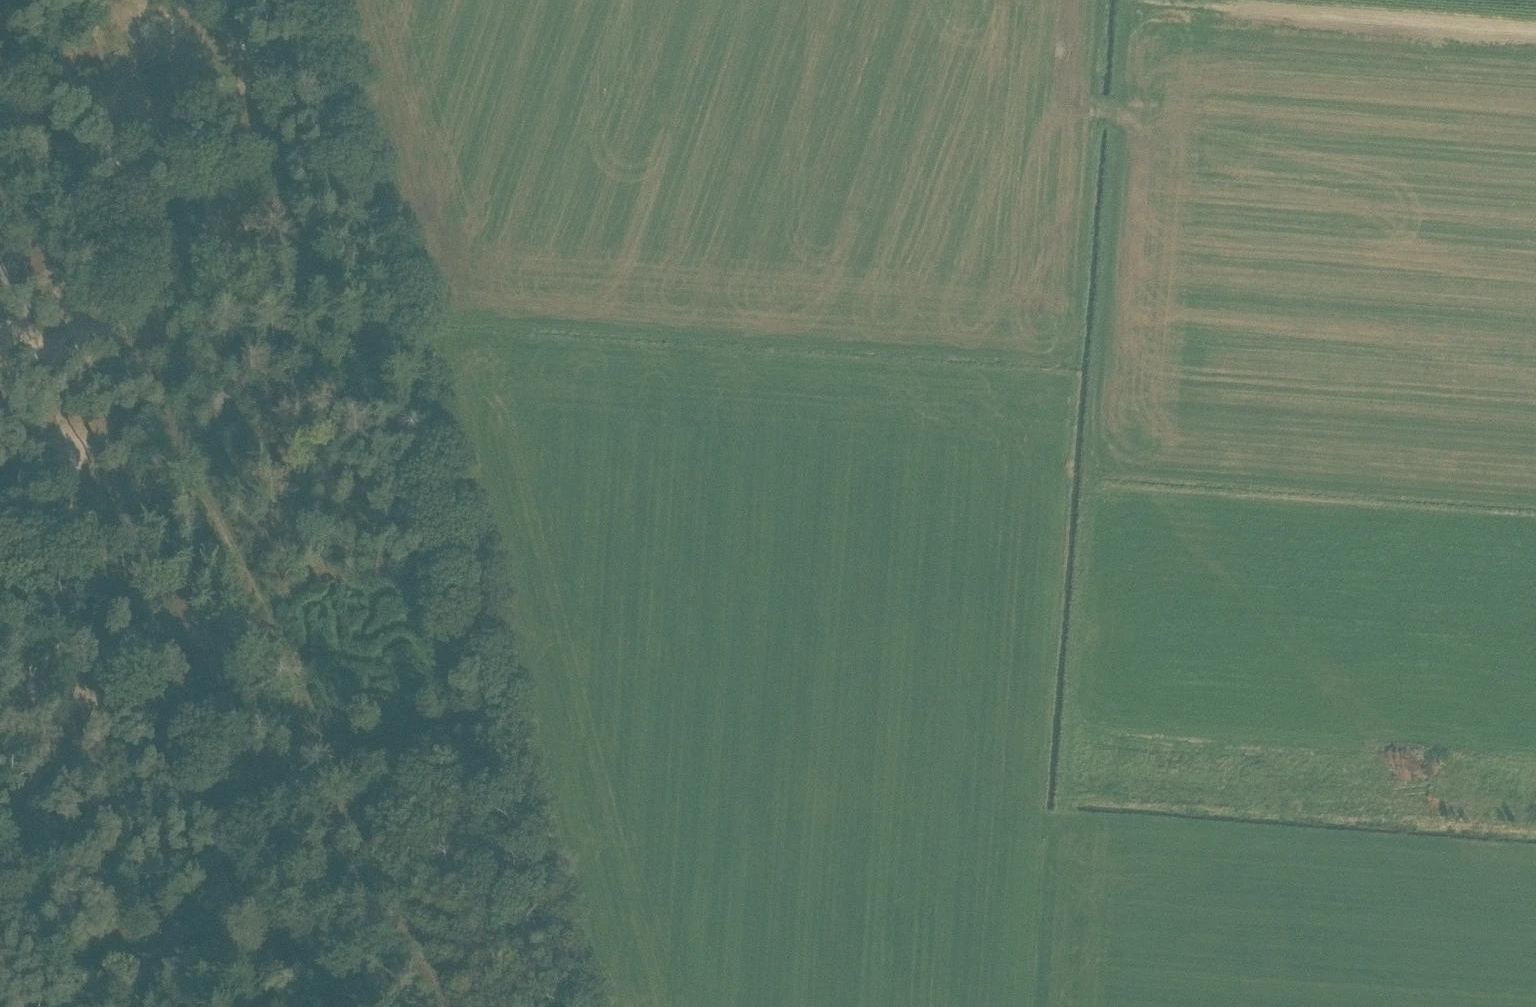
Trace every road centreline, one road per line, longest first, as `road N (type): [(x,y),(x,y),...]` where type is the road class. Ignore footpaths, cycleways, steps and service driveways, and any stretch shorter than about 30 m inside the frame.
road 1 (track): [(233,1006),(224,770),(236,661),(277,627),(0,21)]

